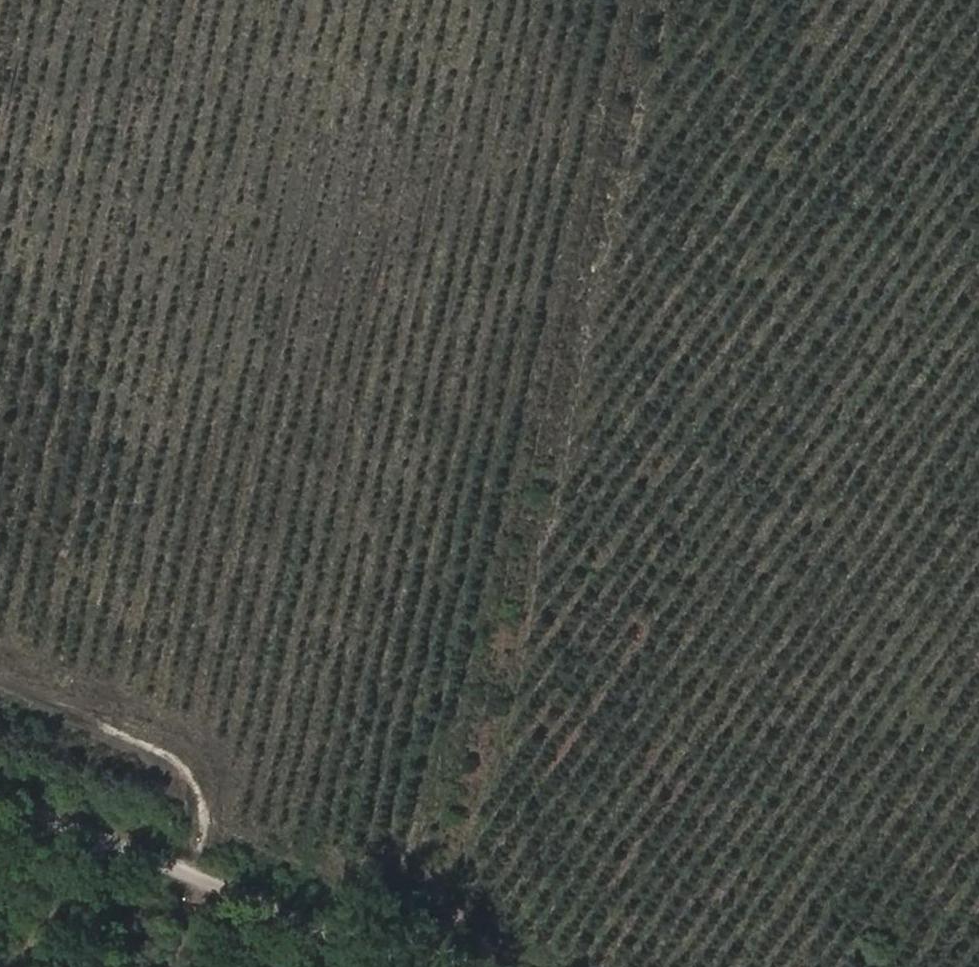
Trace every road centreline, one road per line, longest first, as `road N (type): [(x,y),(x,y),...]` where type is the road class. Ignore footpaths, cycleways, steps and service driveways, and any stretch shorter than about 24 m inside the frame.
road 1 (track): [(0,800),(426,966)]

